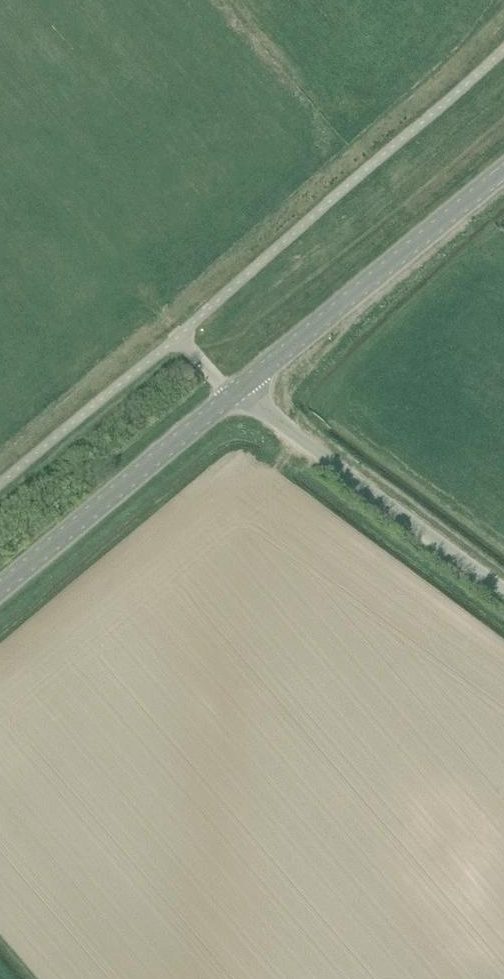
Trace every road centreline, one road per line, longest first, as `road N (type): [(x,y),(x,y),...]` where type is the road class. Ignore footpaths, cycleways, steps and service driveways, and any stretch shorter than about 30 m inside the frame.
road 1 (tertiary): [(237,390),(503,168)]
road 2 (unclassified): [(503,588),(237,390)]
road 3 (tertiary): [(0,592),(237,390)]

